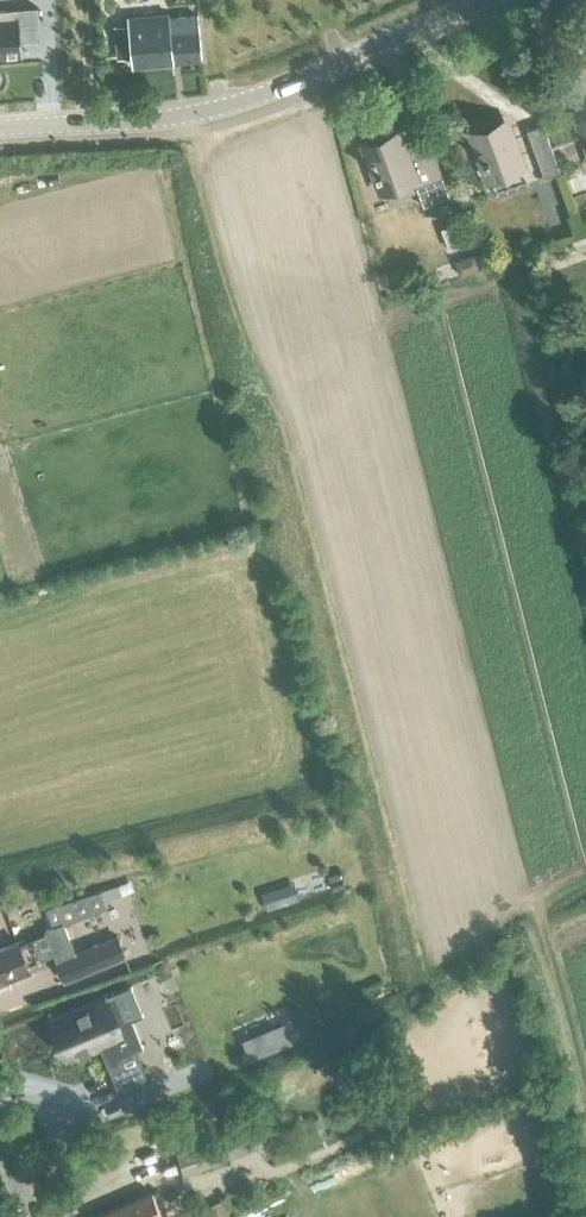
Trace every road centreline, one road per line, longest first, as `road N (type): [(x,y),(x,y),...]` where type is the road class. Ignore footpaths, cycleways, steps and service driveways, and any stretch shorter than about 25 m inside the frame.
road 1 (residential): [(0,128),(159,119),(230,105),(484,0)]
road 2 (track): [(83,126),(83,0)]

